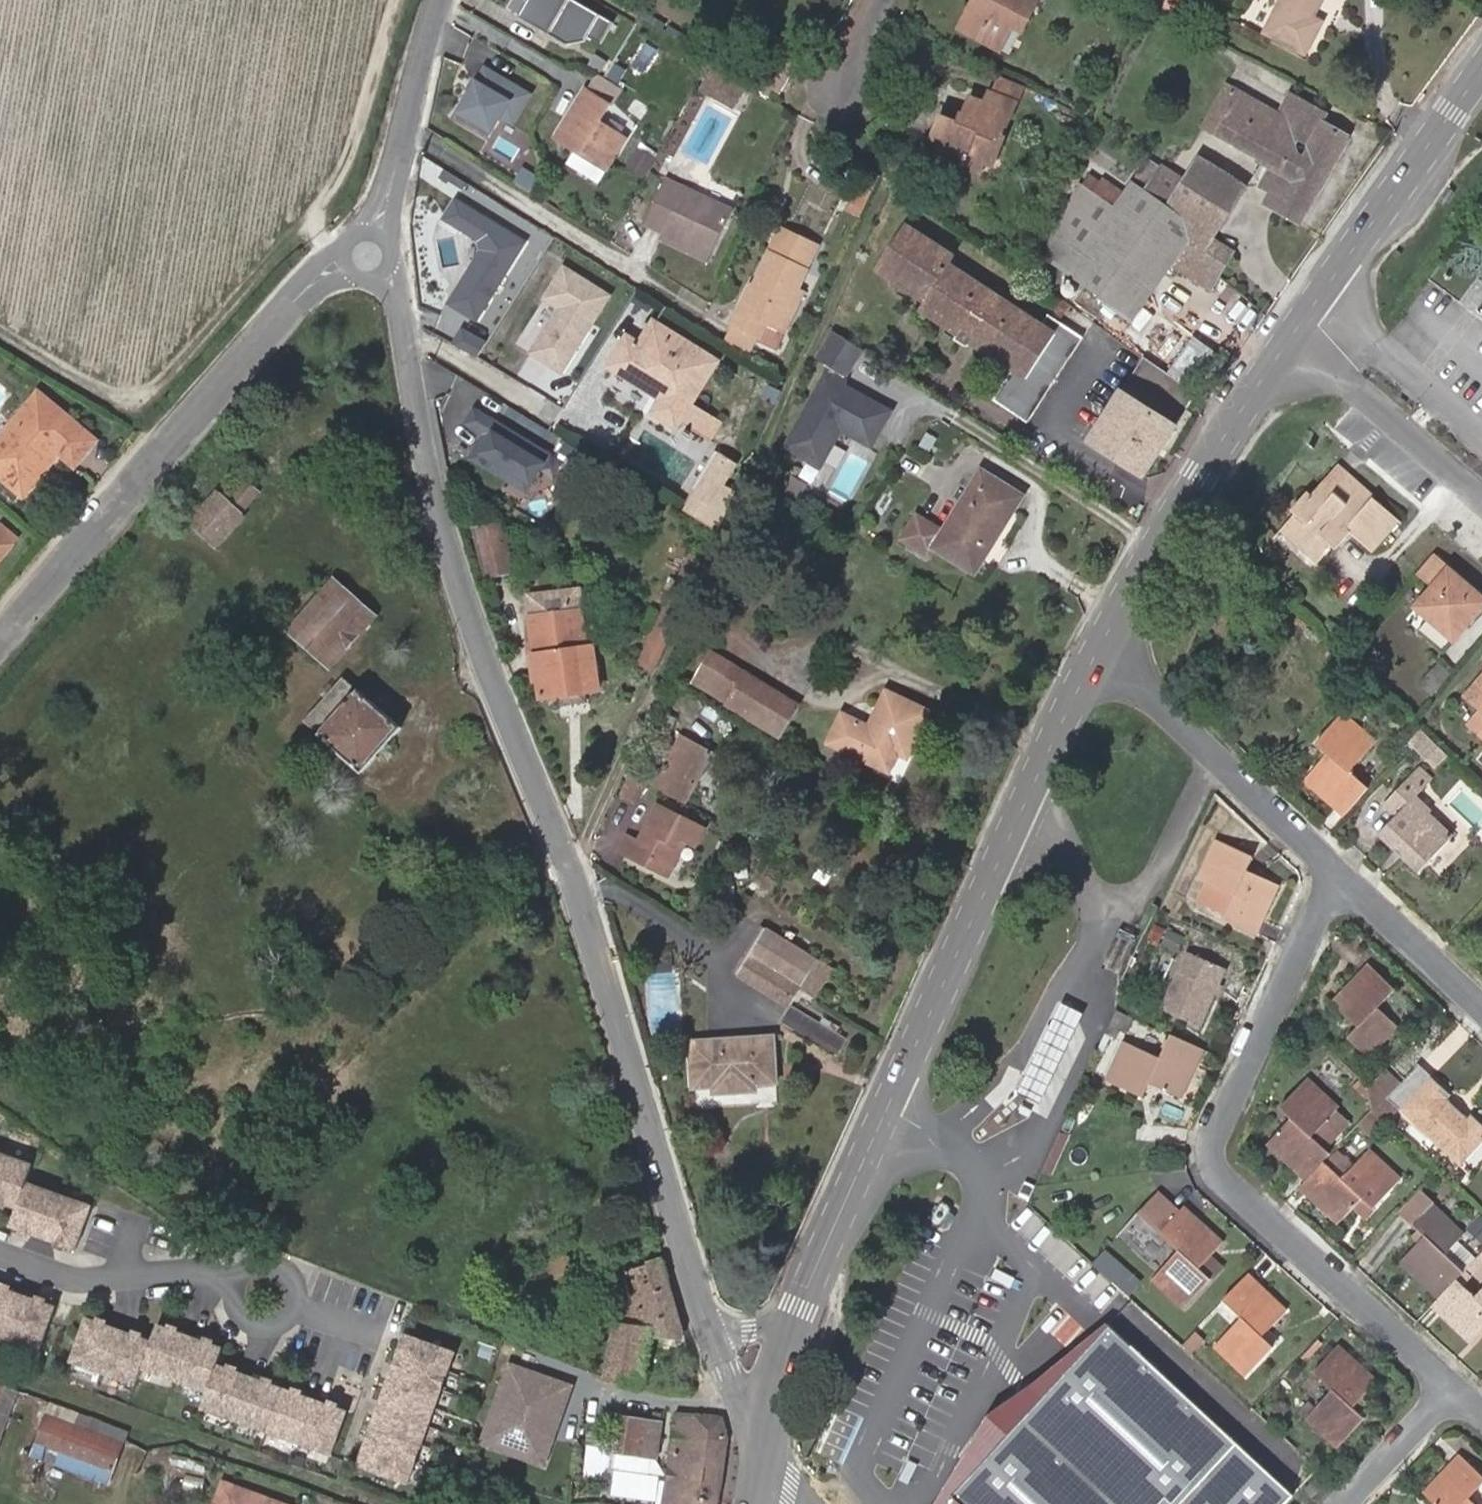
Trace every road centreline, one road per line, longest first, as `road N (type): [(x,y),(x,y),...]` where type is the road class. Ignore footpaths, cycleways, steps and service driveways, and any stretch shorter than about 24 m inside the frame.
road 1 (residential): [(713,1325),(566,873),(453,590),(418,443),(403,311),(371,251)]
road 2 (secondary): [(1099,657),(1040,768),(800,1308)]
road 3 (residential): [(1342,877),(1214,1140),(1213,1159),(1220,1177),(1458,1390)]
road 4 (residential): [(0,648),(292,313),(371,251)]
road 5 (track): [(0,332),(124,409),(308,218)]
road 6 (secondary): [(1297,335),(1235,423),(1099,657)]
road 7 (residential): [(1099,657),(1342,877)]
road 8 (track): [(396,0),(352,159),(308,218),(371,251)]
road 9 (secondary): [(1481,75),(1322,300)]
road 10 (residential): [(371,251),(445,0)]
road 11 (residential): [(1297,335),(1481,488)]
road 12 (residential): [(1481,442),(1322,300)]
road 13 (residential): [(1342,877),(1481,1008)]
road 14 (residential): [(1458,1390),(1351,1503)]
road 15 (residential): [(232,1291),(236,1310),(251,1323),(271,1325),(288,1315),(295,1296),(290,1276),(261,1263)]
road 16 (secondary): [(800,1308),(766,1450)]
road 17 (residential): [(766,1450),(713,1325)]

